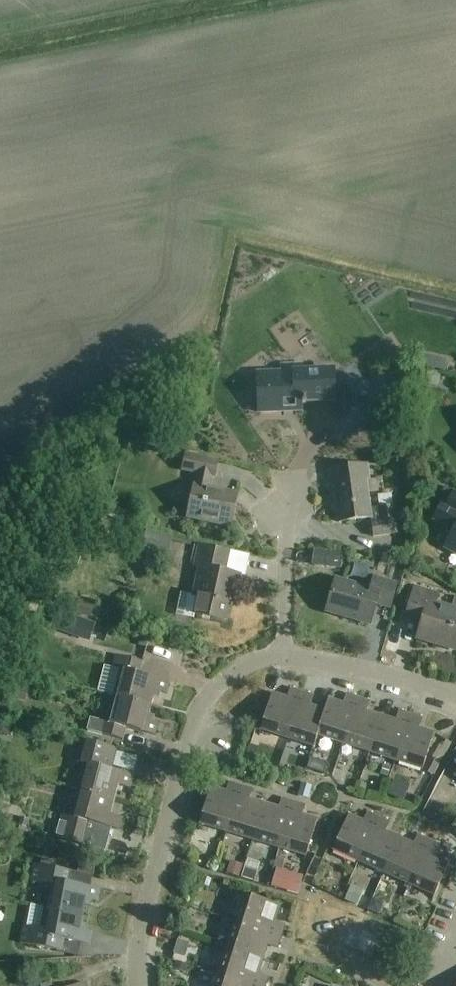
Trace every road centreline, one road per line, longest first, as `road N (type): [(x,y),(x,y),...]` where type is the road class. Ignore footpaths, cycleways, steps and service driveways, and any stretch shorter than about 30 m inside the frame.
road 1 (residential): [(139,985),(138,947),(195,717),(223,678),(283,653)]
road 2 (residential): [(283,653),(455,694)]
road 3 (residential): [(283,653),(284,511)]

